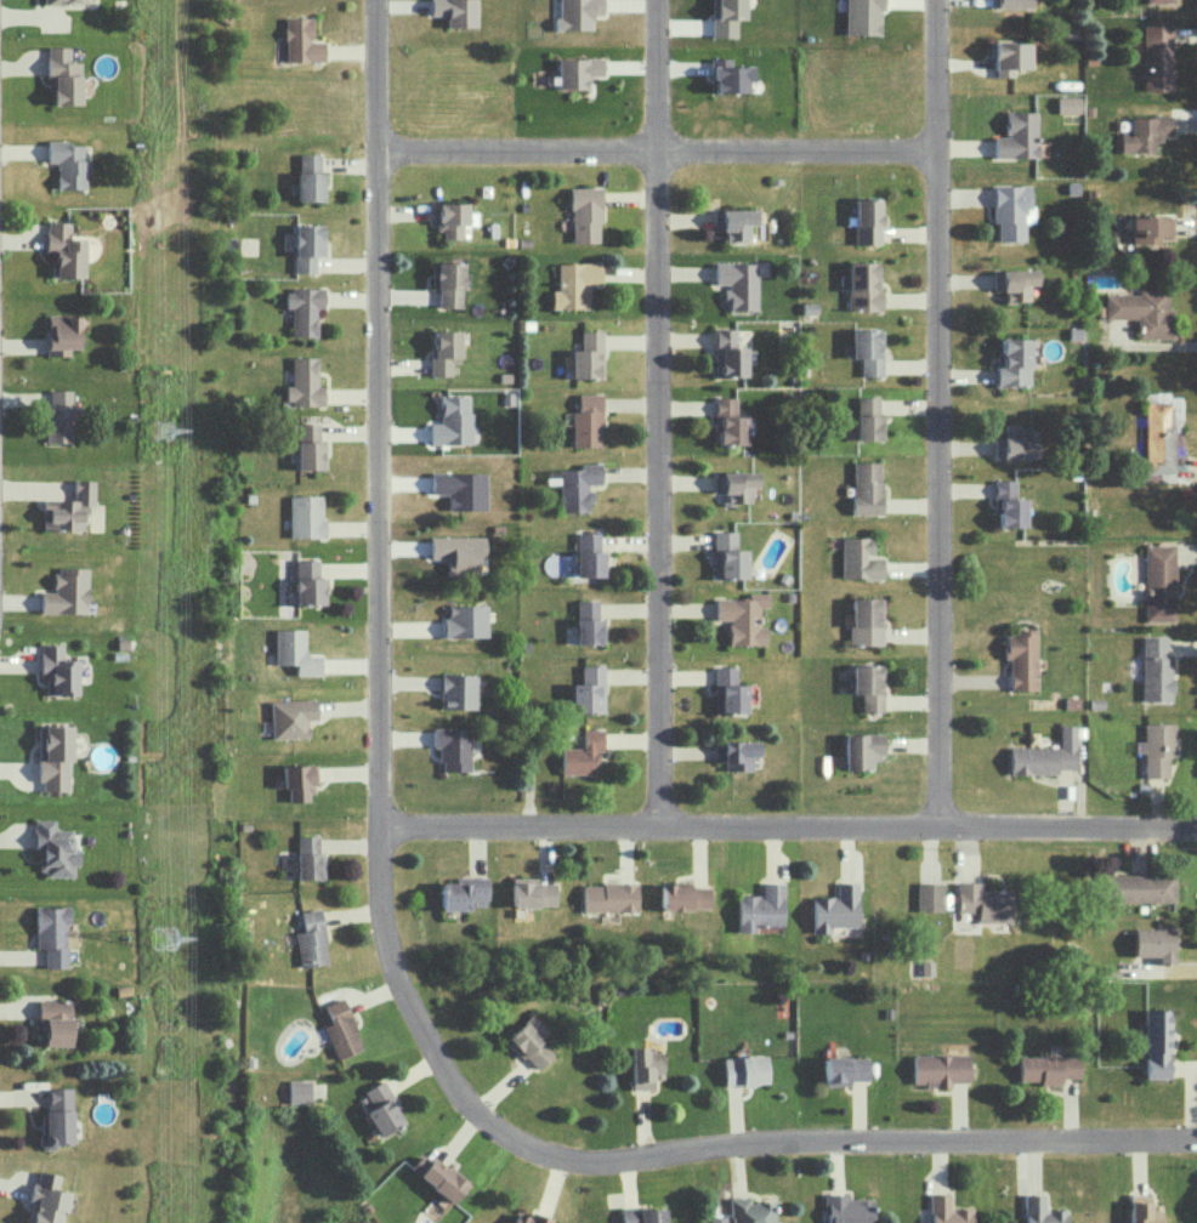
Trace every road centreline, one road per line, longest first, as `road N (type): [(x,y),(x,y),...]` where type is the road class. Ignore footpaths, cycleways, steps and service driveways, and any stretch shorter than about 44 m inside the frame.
road 1 (residential): [(387,823),(393,934),(414,999),(471,1098),(541,1147),(607,1157),(771,1136),(1196,1137)]
road 2 (residential): [(939,0),(936,824)]
road 3 (residential): [(381,0),(387,823)]
road 4 (residential): [(387,823),(1196,824)]
road 5 (residential): [(657,157),(668,821)]
road 6 (residential): [(938,155),(382,155)]
road 7 (residential): [(657,0),(657,157)]

